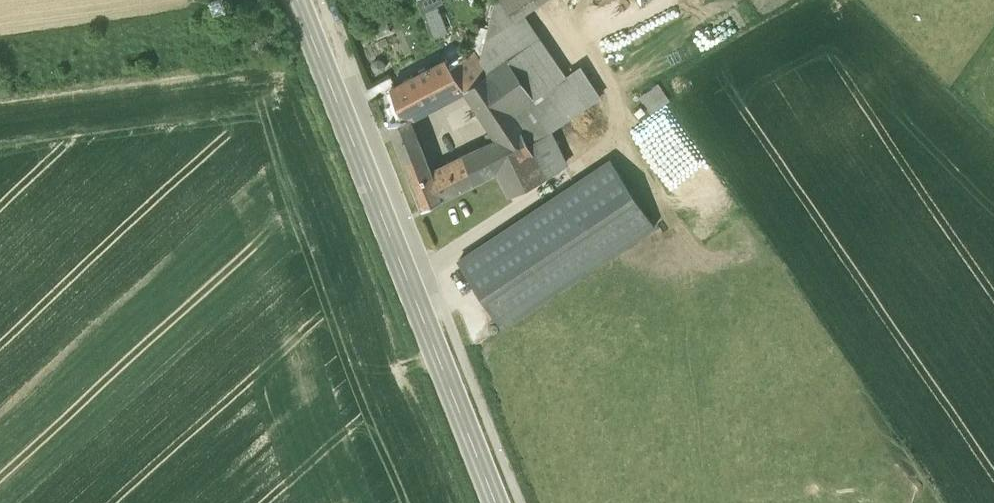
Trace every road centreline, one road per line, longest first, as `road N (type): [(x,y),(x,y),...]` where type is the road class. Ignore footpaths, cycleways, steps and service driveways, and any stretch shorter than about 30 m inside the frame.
road 1 (secondary): [(298,0),(496,502)]

